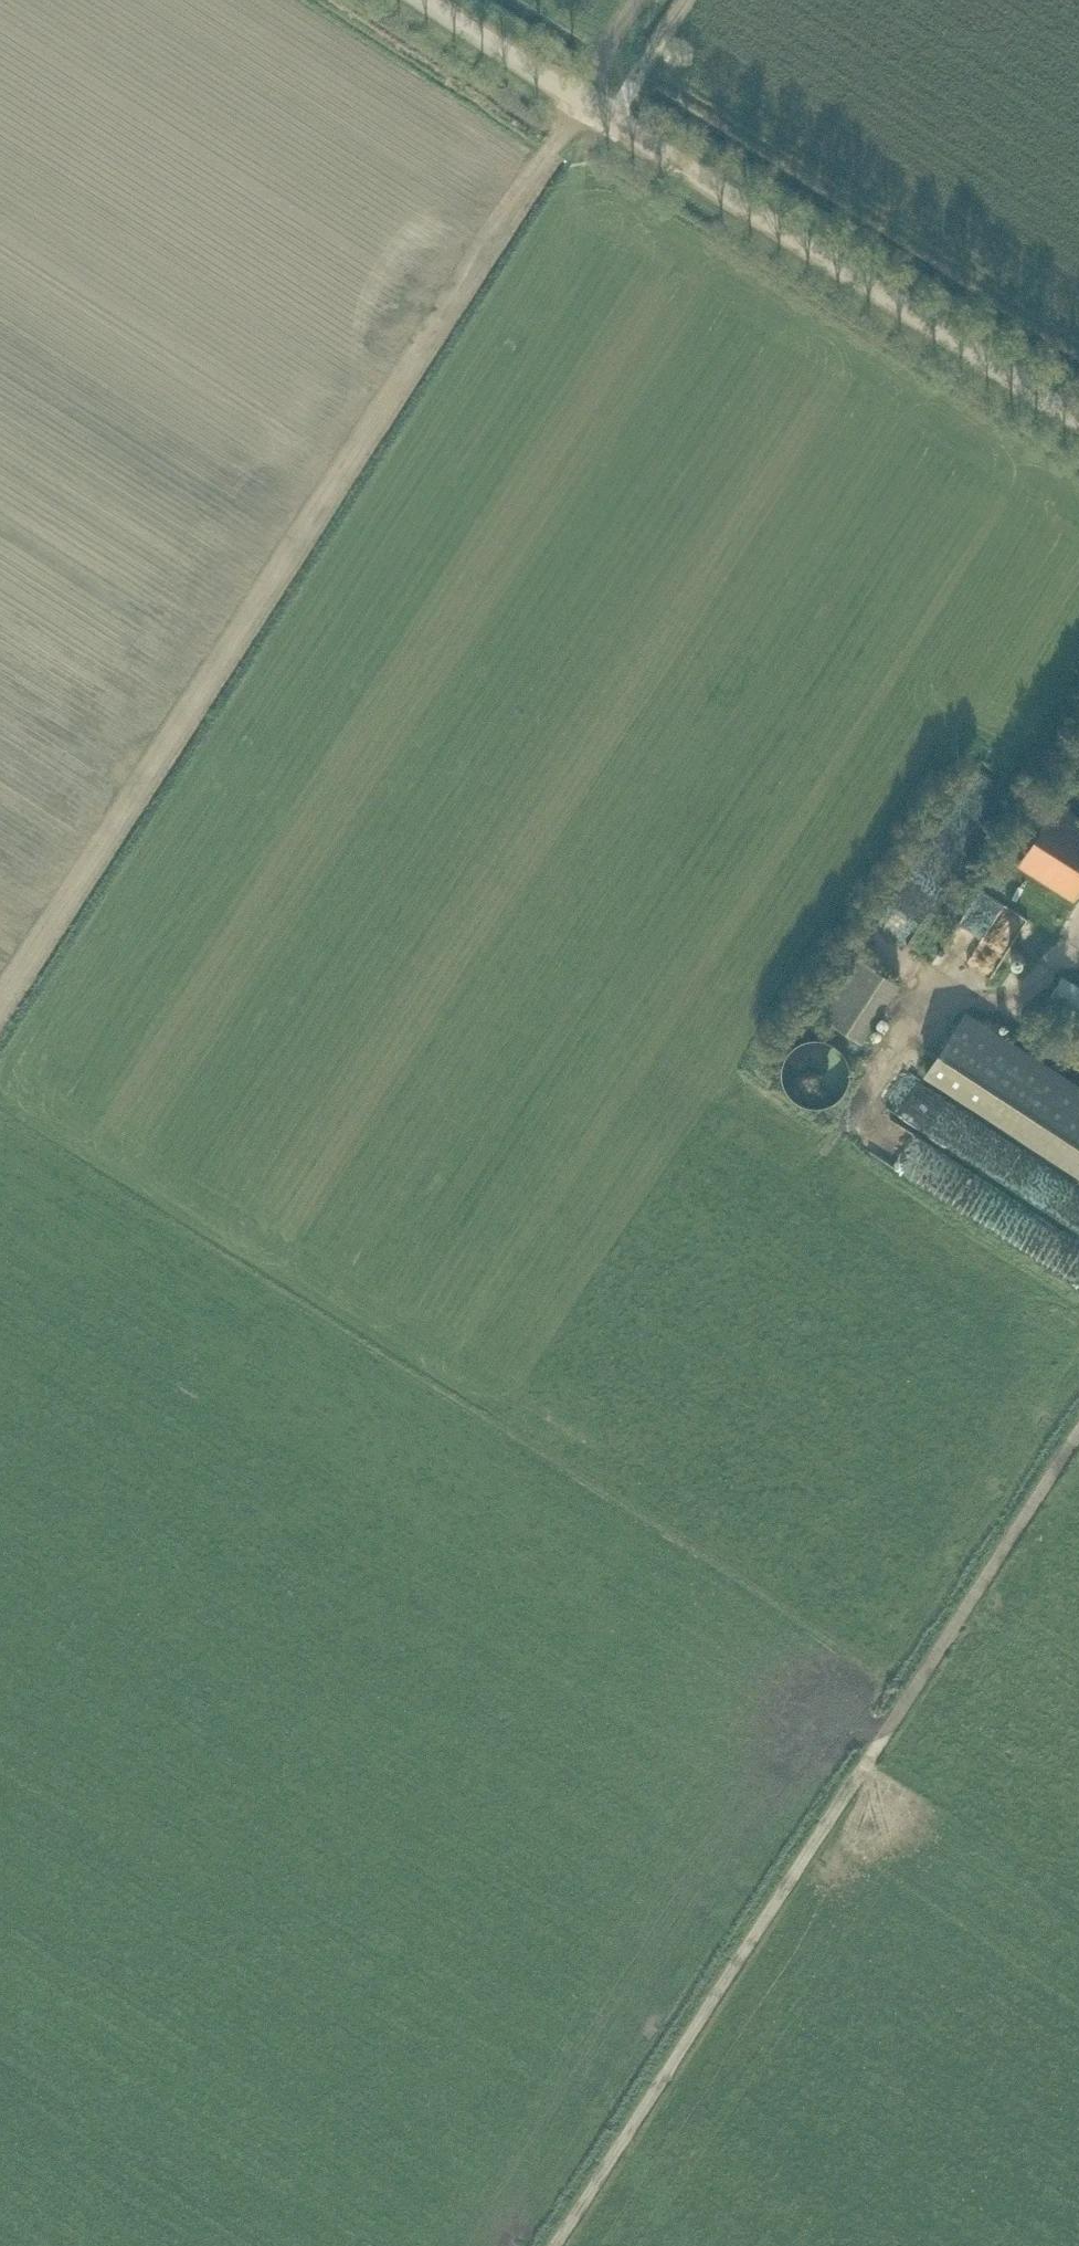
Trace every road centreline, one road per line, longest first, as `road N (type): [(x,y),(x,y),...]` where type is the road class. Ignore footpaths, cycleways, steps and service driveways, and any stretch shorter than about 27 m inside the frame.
road 1 (unclassified): [(1078,417),(428,0)]

